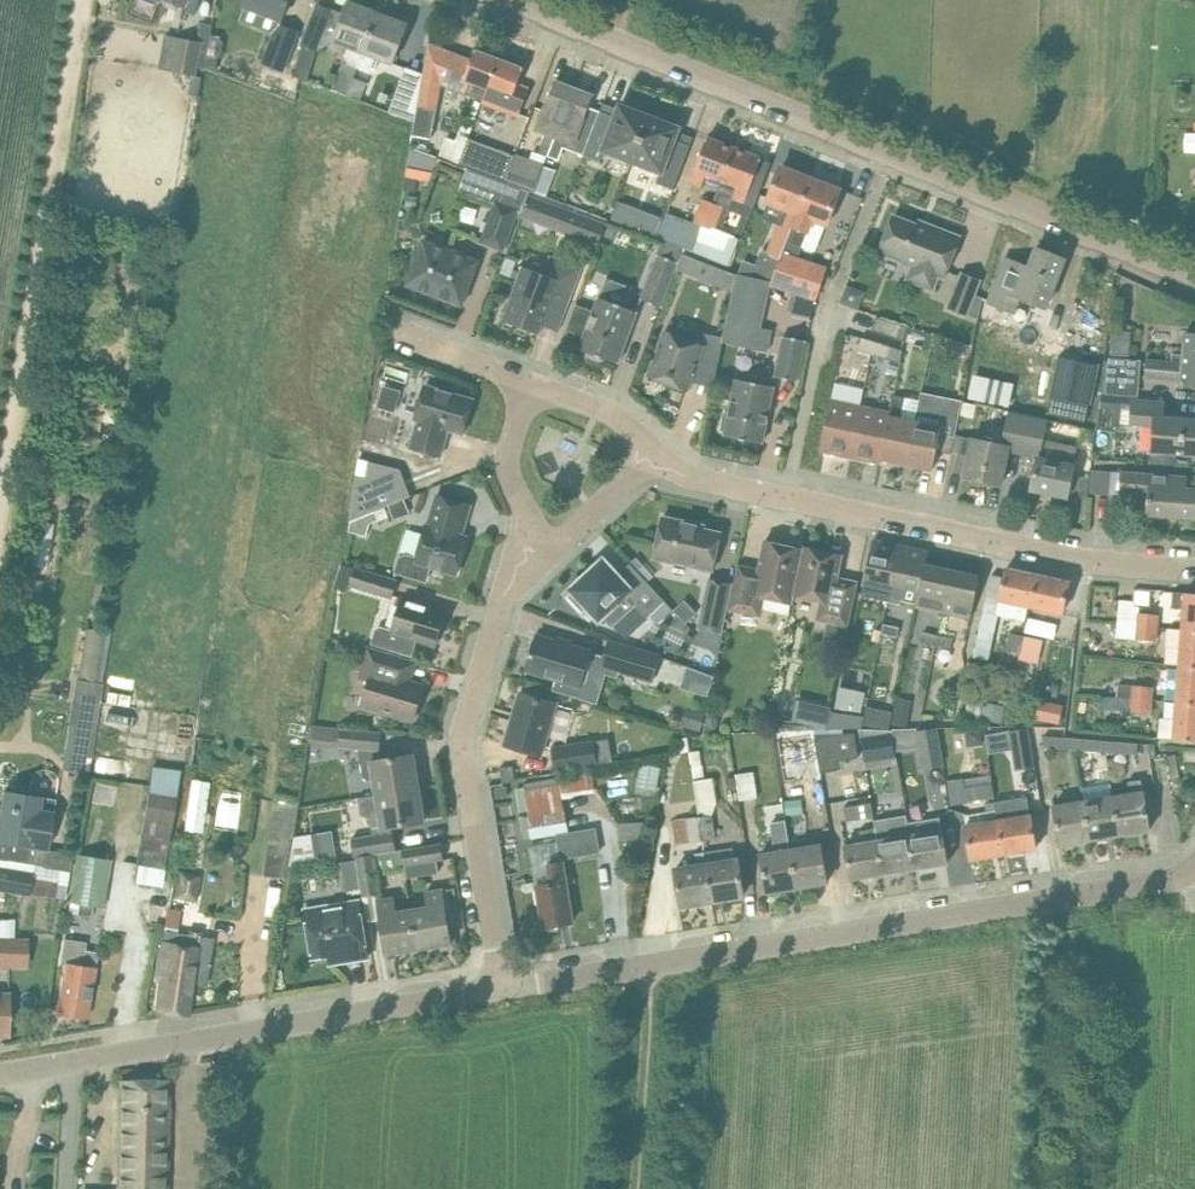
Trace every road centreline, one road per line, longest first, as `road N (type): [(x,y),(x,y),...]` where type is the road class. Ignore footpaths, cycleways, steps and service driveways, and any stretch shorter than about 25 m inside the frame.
road 1 (unclassified): [(1194,276),(515,0)]
road 2 (unclassified): [(499,990),(1165,882),(1194,866)]
road 3 (residential): [(651,457),(686,476),(1079,559),(1194,570)]
road 4 (unclassified): [(0,1079),(499,990)]
road 5 (track): [(0,498),(84,0)]
road 6 (residential): [(499,990),(462,739),(501,600),(547,556)]
road 7 (residential): [(528,382),(508,462),(547,556)]
road 8 (residential): [(528,382),(388,328)]
road 9 (residential): [(651,457),(618,416),(528,382)]
road 10 (residential): [(547,556),(651,457)]

